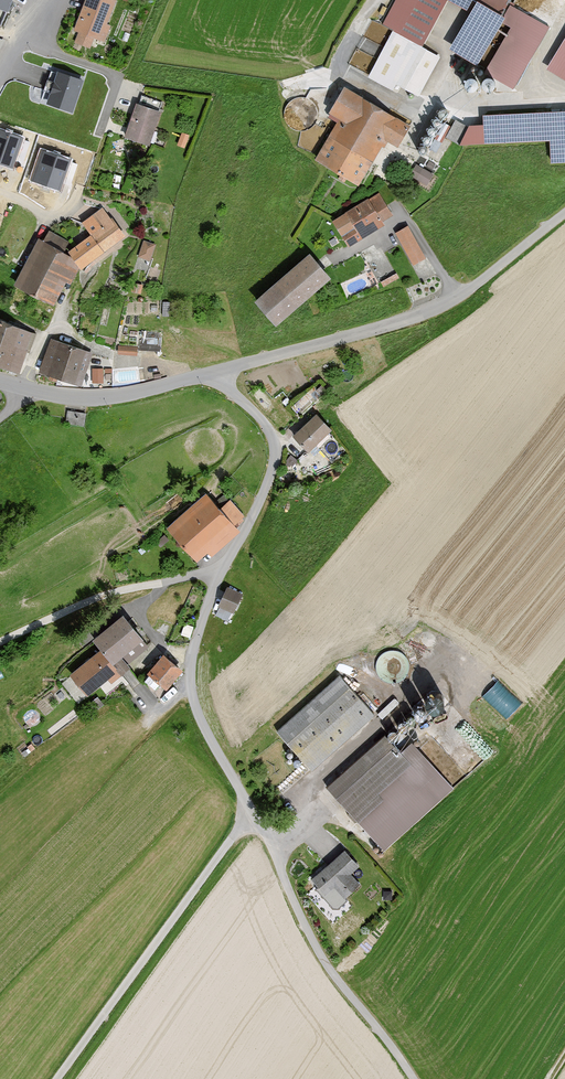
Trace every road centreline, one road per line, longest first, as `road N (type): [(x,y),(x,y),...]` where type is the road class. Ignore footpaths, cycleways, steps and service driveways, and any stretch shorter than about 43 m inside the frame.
road 1 (residential): [(564,211),(432,312),(208,372)]
road 2 (track): [(253,814),(55,1078)]
road 3 (unclassified): [(253,814),(319,952),(414,1078)]
road 4 (residential): [(222,569),(195,643),(192,691),(253,814)]
road 5 (residential): [(208,372),(260,418),(275,448),(258,503),(222,569)]
road 6 (residential): [(0,642),(106,595),(222,569)]
road 7 (residential): [(208,372),(99,399),(0,380)]

